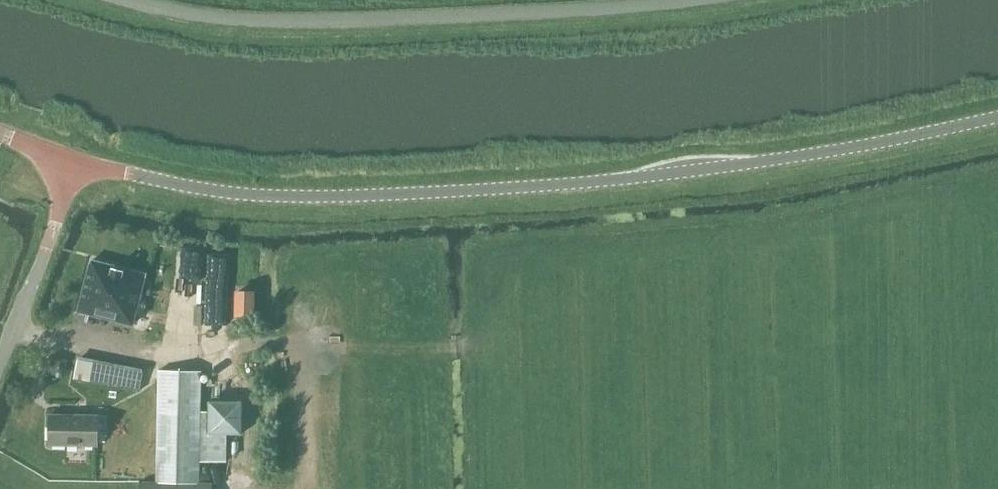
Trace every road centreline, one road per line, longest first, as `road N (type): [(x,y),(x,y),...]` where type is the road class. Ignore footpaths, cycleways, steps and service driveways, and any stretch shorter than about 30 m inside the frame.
road 1 (unclassified): [(77,162),(237,194),(512,189),(806,154),(997,115)]
road 2 (unclassified): [(121,0),(279,31),(717,0)]
road 3 (track): [(350,349),(134,350),(0,325)]
road 4 (track): [(484,348),(350,349),(378,488)]
road 5 (unclassified): [(0,364),(77,162)]

